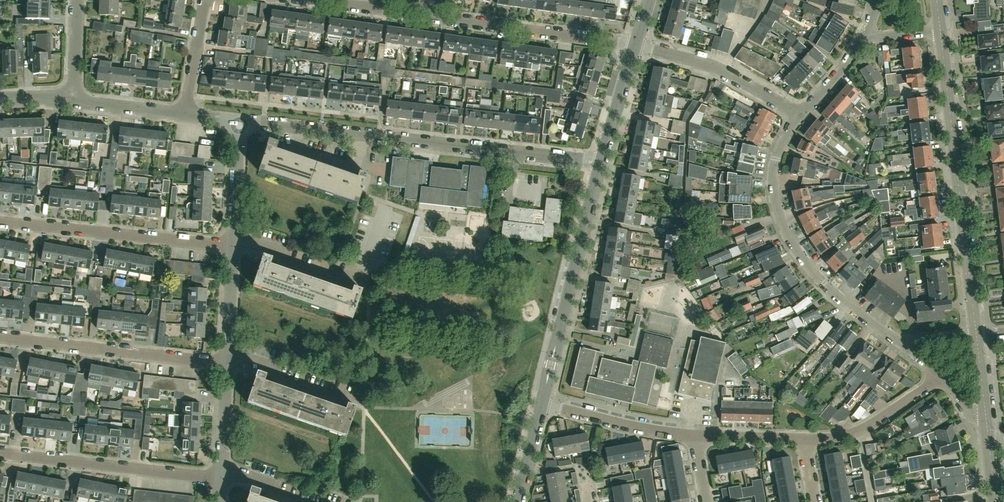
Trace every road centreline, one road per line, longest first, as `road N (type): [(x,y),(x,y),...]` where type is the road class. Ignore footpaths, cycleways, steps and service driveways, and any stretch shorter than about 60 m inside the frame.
road 1 (residential): [(600,162),(240,120)]
road 2 (residential): [(977,335),(938,30)]
road 3 (residential): [(796,118),(773,180),(788,232),(823,283),(905,345)]
road 4 (residential): [(542,405),(600,162)]
road 5 (residential): [(232,247),(0,222)]
road 6 (residential): [(226,365),(0,339)]
road 7 (residential): [(636,46),(415,7)]
road 8 (residential): [(220,479),(0,454)]
road 9 (residential): [(796,118),(722,69),(636,46)]
road 10 (residential): [(542,405),(696,437)]
road 11 (residential): [(807,439),(859,431),(940,377)]
road 12 (residential): [(362,397),(227,352)]
road 13 (residential): [(358,275),(232,235)]
road 14 (residential): [(600,162),(636,46)]

